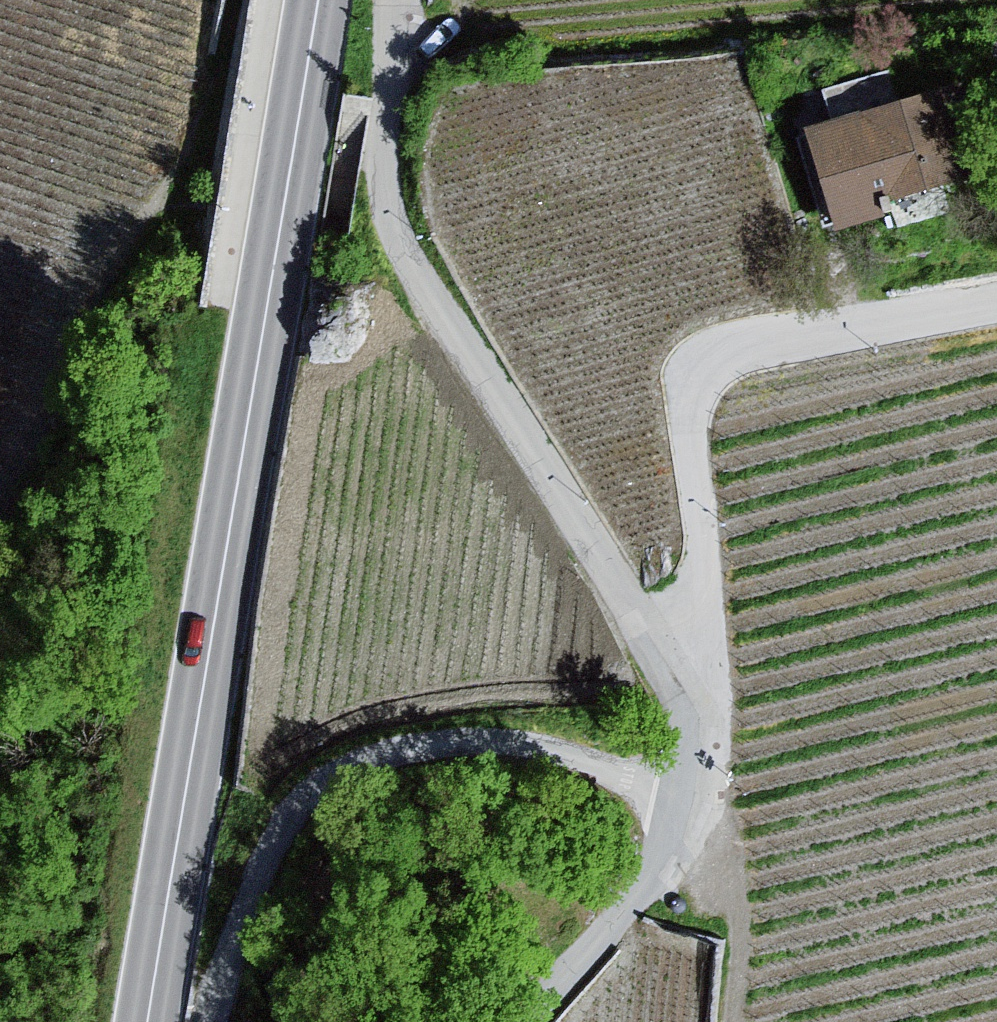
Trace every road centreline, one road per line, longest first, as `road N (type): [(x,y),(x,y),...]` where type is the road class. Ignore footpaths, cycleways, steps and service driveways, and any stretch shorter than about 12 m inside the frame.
road 1 (primary): [(318,0),(148,1021)]
road 2 (track): [(395,0),(382,156),(390,214),(699,739),(679,814)]
road 3 (track): [(699,739),(703,569),(686,434),(691,366),(753,346),(996,308)]
road 4 (track): [(679,814),(510,742),(367,750),(272,832),(201,1021)]
road 5 (track): [(679,814),(654,887),(531,1021)]

